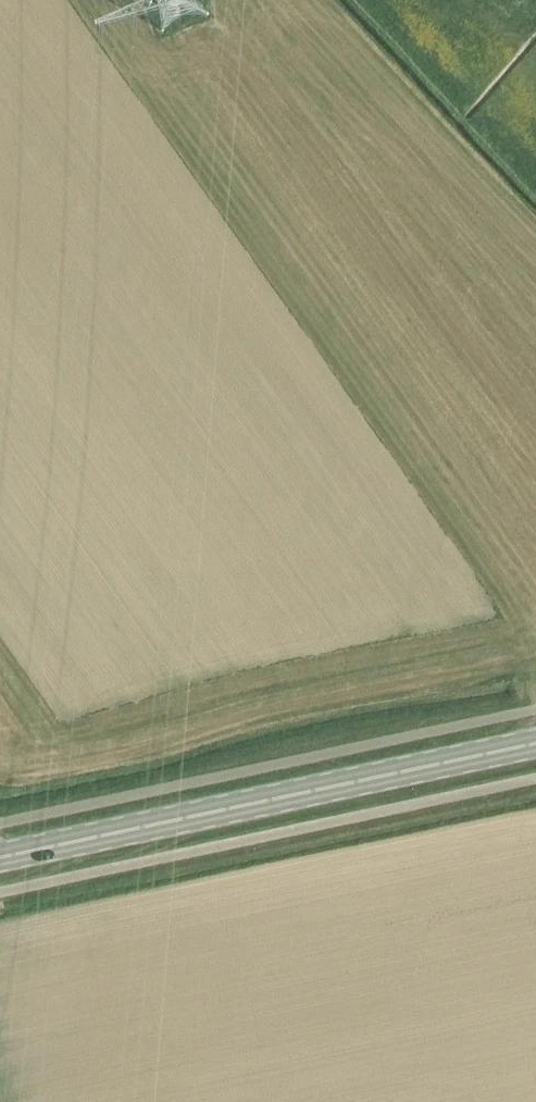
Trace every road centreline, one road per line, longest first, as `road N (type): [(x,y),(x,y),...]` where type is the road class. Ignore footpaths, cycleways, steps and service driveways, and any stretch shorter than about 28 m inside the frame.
road 1 (secondary): [(0,862),(535,749)]

